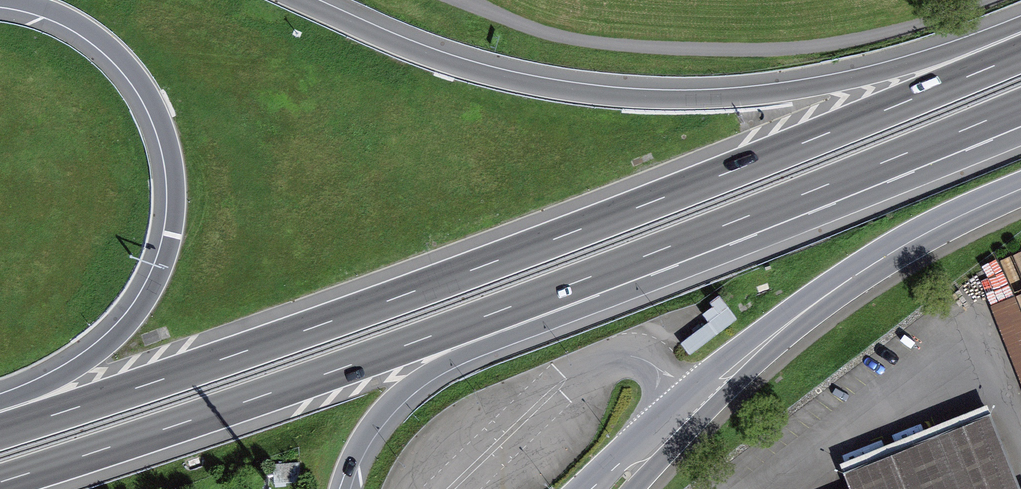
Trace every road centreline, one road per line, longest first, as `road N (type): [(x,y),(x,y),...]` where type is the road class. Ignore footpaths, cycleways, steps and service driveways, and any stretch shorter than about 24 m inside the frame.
road 1 (motorway): [(1020,55),(404,295),(0,432)]
road 2 (motorway): [(1020,23),(817,86),(640,98),(539,85),(438,60),(298,0)]
road 3 (motorway): [(0,482),(342,368),(656,251)]
road 4 (motorway): [(13,0),(85,27),(129,66),(167,135),(176,208),(167,255),(137,315),(83,364),(0,402)]
road 5 (motorway): [(340,488),(369,427),(407,386),(570,308),(656,251)]
road 6 (motorway): [(656,251),(1020,104)]
road 7 (secondary): [(1020,189),(853,277),(696,406)]
road 8 (secondary): [(696,406),(590,488)]

